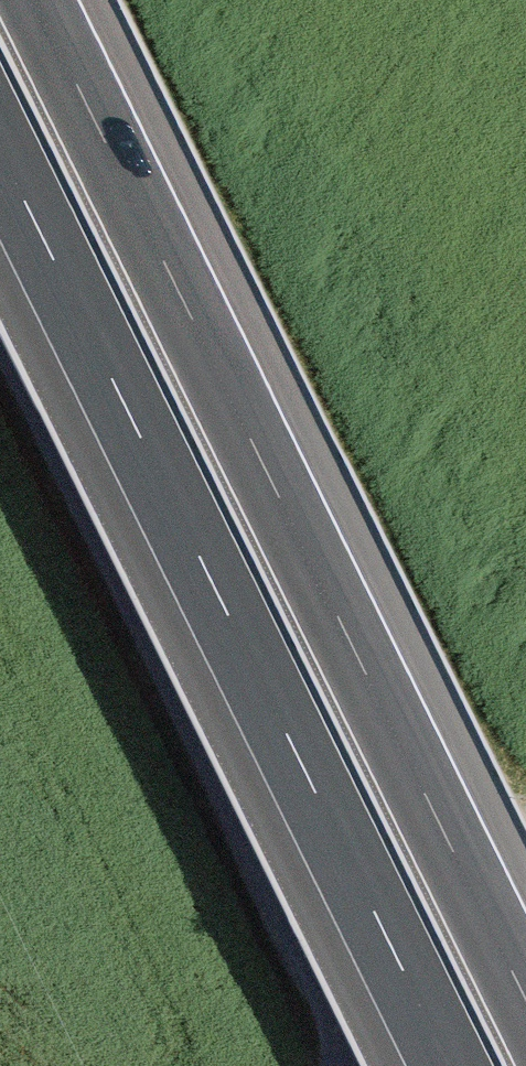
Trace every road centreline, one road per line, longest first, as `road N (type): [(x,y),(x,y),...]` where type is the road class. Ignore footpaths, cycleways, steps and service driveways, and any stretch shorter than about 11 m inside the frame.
road 1 (motorway): [(525,999),(35,0)]
road 2 (motorway): [(0,151),(450,1065)]
road 3 (track): [(525,876),(380,1065)]

